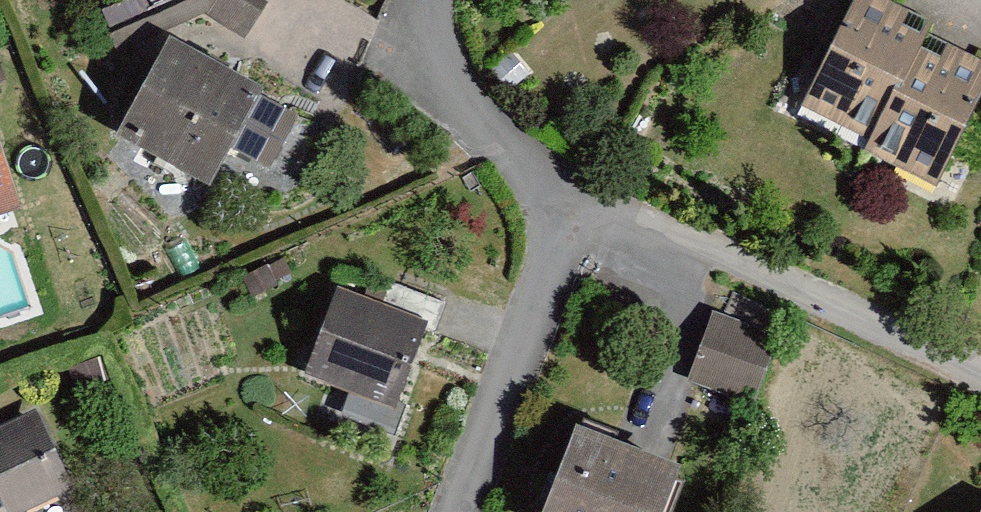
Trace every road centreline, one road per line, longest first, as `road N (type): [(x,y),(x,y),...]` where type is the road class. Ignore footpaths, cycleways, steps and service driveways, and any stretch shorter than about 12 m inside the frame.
road 1 (residential): [(980,391),(557,196)]
road 2 (residential): [(443,511),(557,196)]
road 3 (residential): [(557,196),(476,130),(440,64),(430,0)]

